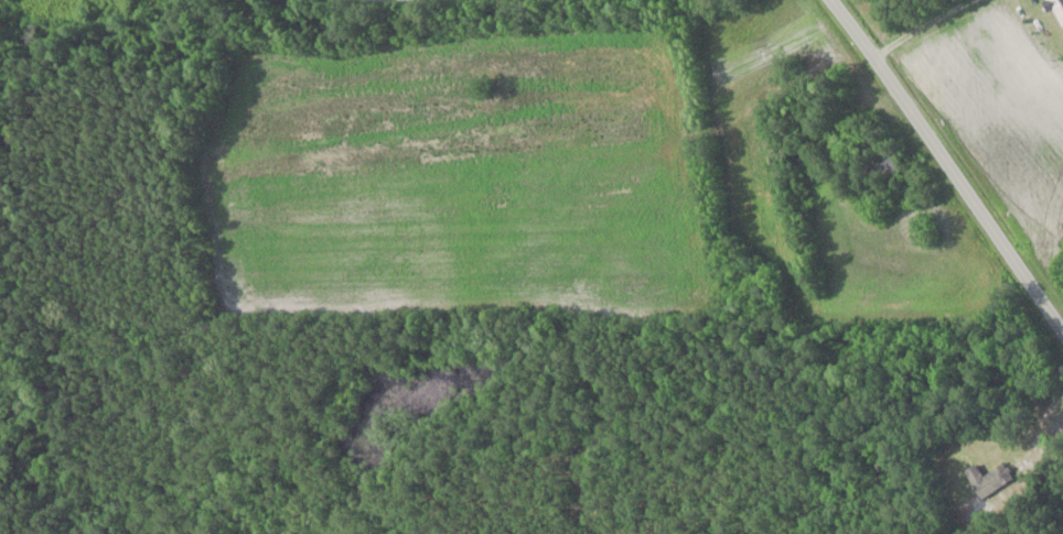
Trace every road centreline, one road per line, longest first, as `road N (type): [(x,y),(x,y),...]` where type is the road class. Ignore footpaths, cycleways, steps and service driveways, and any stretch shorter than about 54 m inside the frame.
road 1 (tertiary): [(1062,331),(831,0)]

